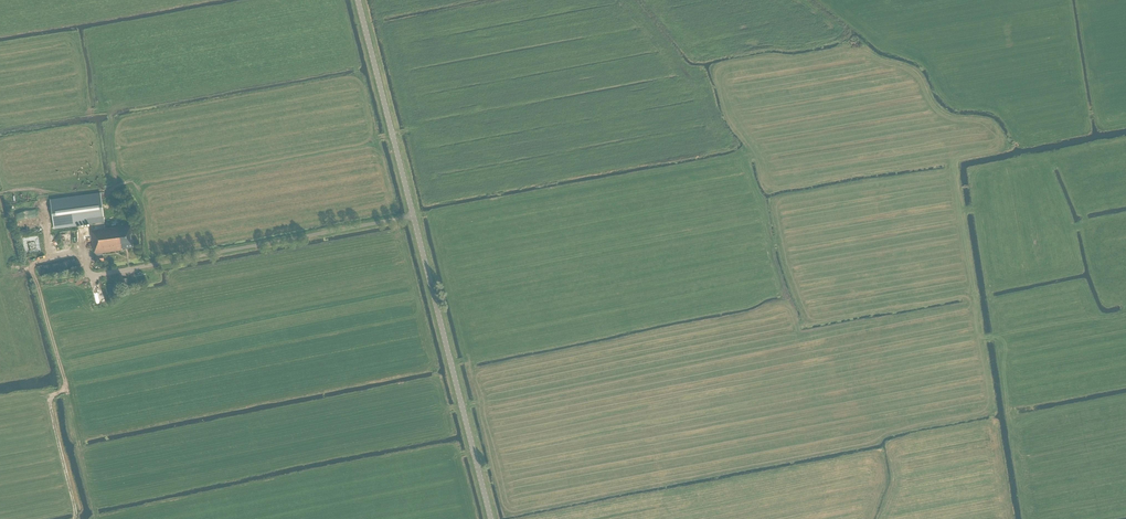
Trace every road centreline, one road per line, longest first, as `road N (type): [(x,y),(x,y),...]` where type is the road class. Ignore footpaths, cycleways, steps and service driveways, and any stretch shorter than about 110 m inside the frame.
road 1 (unclassified): [(491,518),(358,0)]

